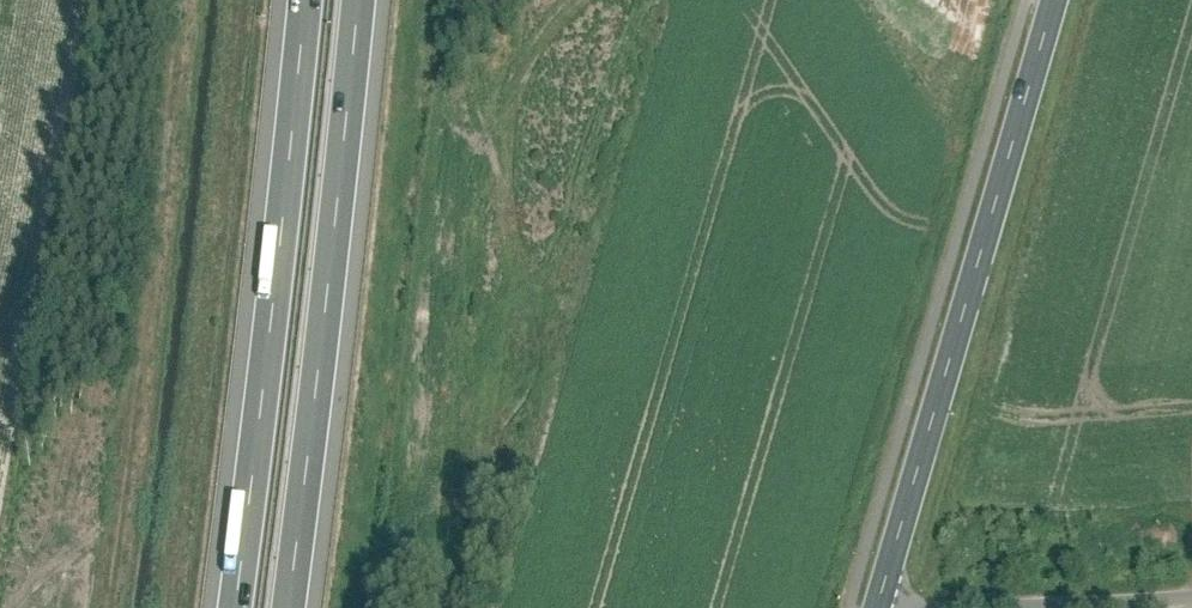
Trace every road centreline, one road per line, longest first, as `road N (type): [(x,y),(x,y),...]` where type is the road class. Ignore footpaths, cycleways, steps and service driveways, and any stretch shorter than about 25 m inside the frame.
road 1 (tertiary): [(880,607),(1056,0)]
road 2 (motorway): [(287,607),(357,0)]
road 3 (motorway): [(305,0),(236,607)]
road 4 (residential): [(1191,595),(1000,607)]

